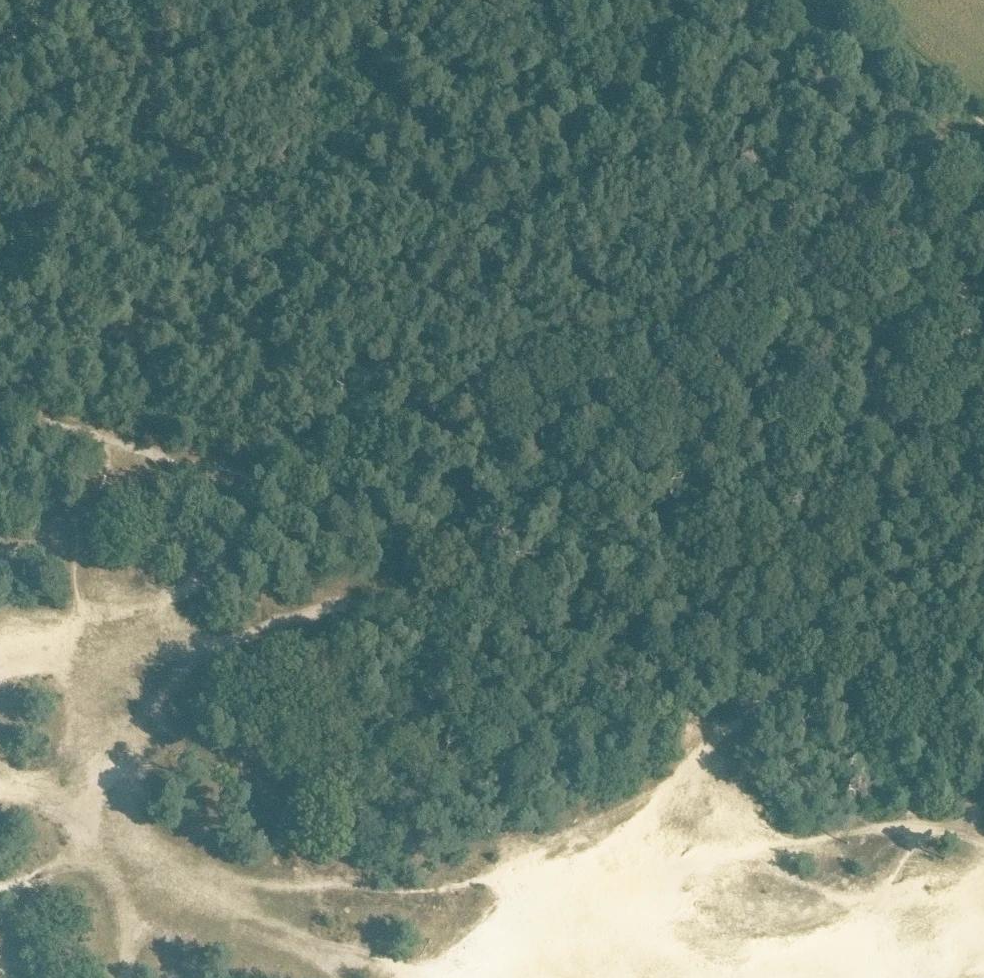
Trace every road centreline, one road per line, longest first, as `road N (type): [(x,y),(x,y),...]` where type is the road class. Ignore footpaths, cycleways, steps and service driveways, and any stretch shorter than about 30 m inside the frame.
road 1 (track): [(983,661),(834,679),(739,709),(721,739)]

